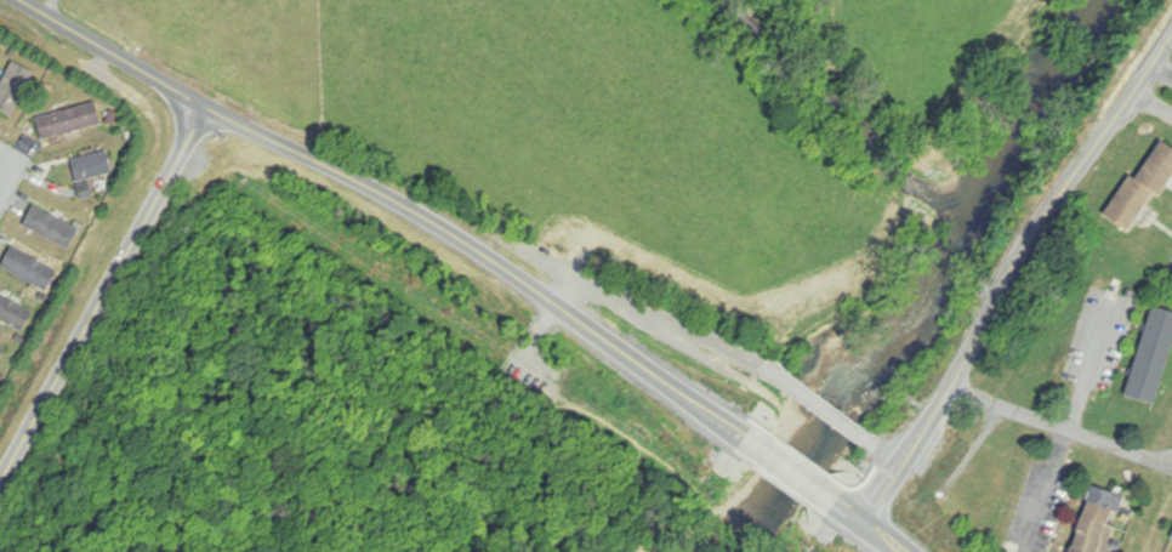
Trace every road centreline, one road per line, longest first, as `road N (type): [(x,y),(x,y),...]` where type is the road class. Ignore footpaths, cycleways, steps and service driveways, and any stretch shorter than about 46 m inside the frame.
road 1 (tertiary): [(749,439),(419,205),(210,108),(21,0)]
road 2 (residential): [(870,527),(1019,261),(1171,37)]
road 3 (tertiary): [(210,108),(0,485)]
road 4 (residential): [(954,387),(1171,468)]

